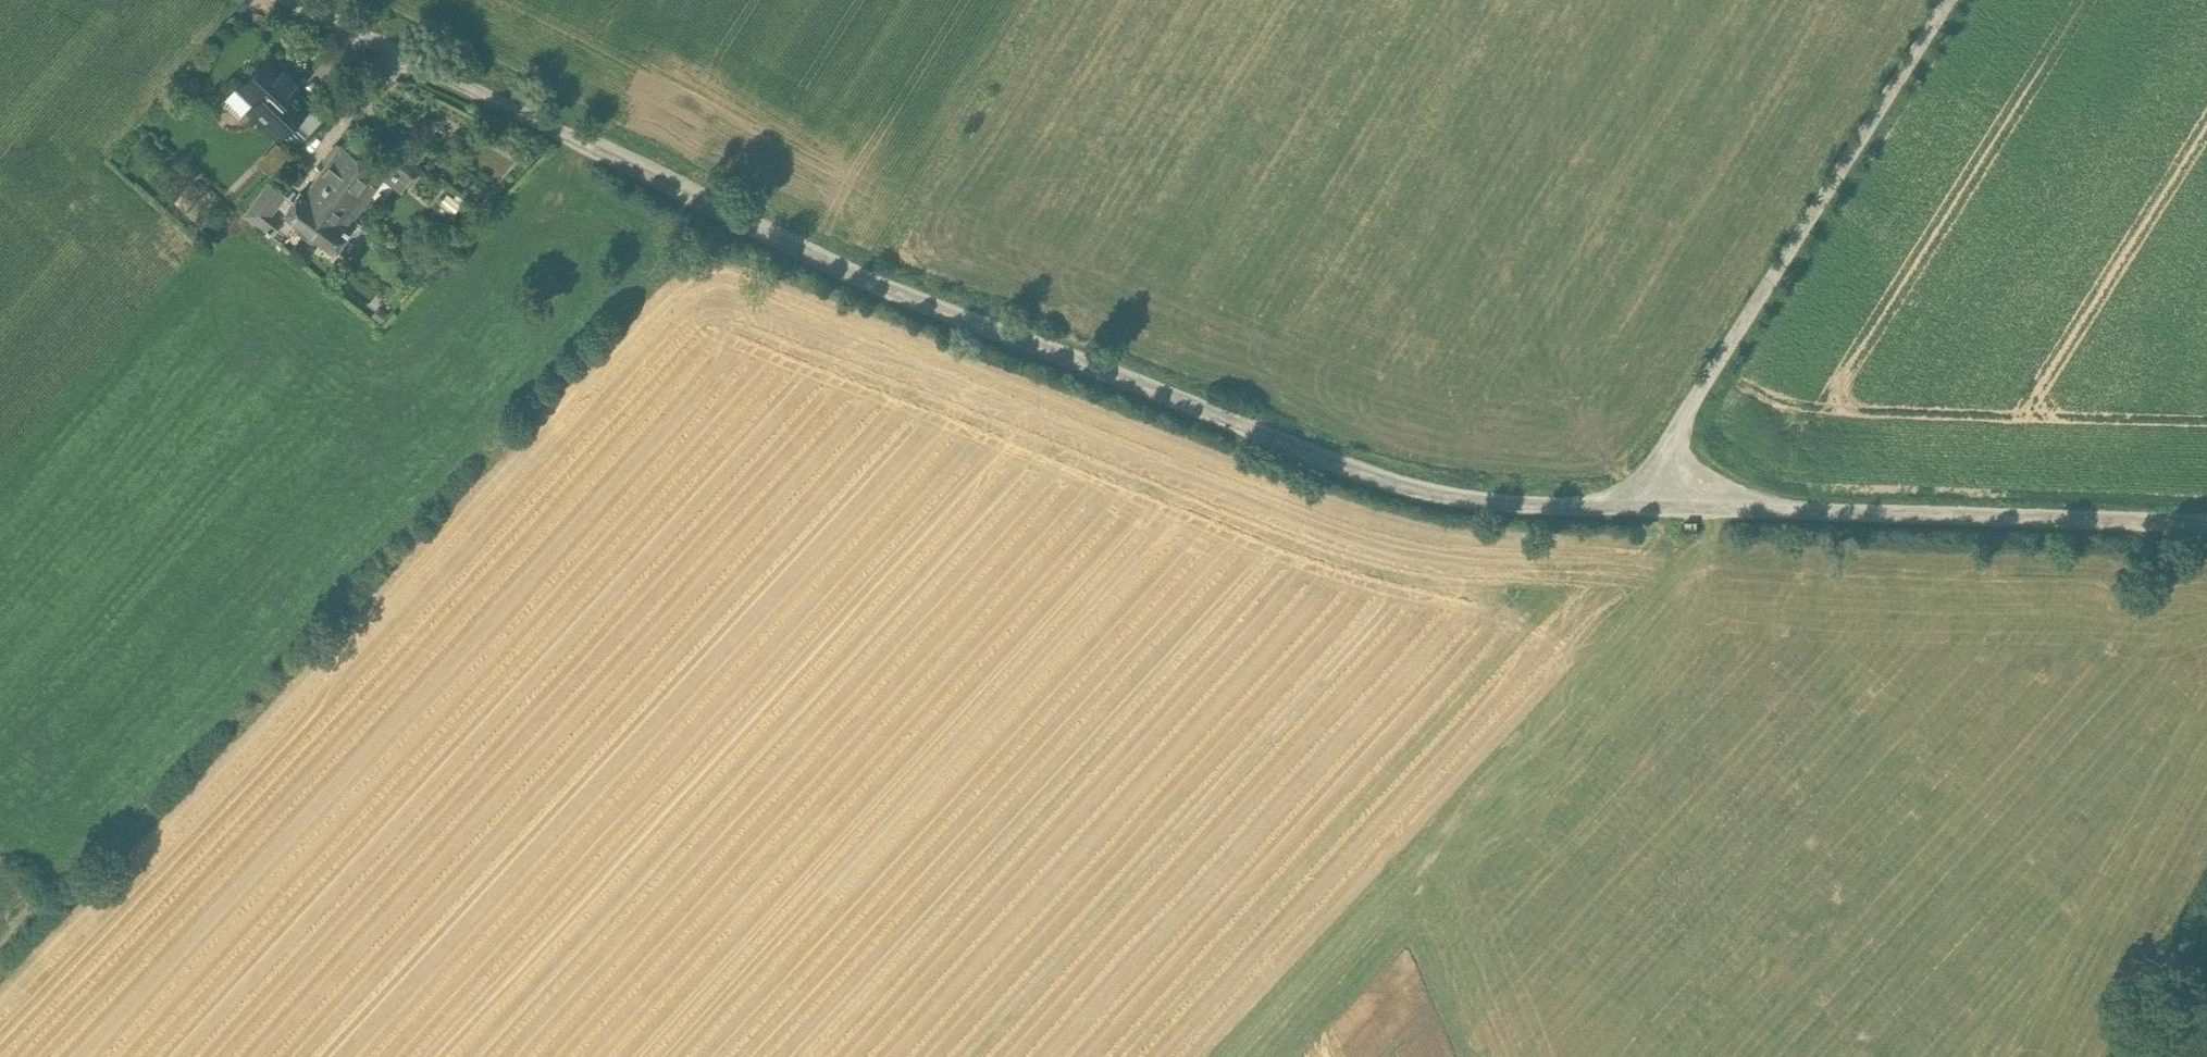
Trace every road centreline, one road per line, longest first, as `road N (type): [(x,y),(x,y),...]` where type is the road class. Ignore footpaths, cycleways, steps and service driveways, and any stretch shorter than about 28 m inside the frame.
road 1 (unclassified): [(295,0),(875,280),(1364,473),(1494,503),(1671,505)]
road 2 (unclassified): [(1950,0),(1669,441),(1671,505)]
road 3 (unclassified): [(1671,505),(2206,521)]

